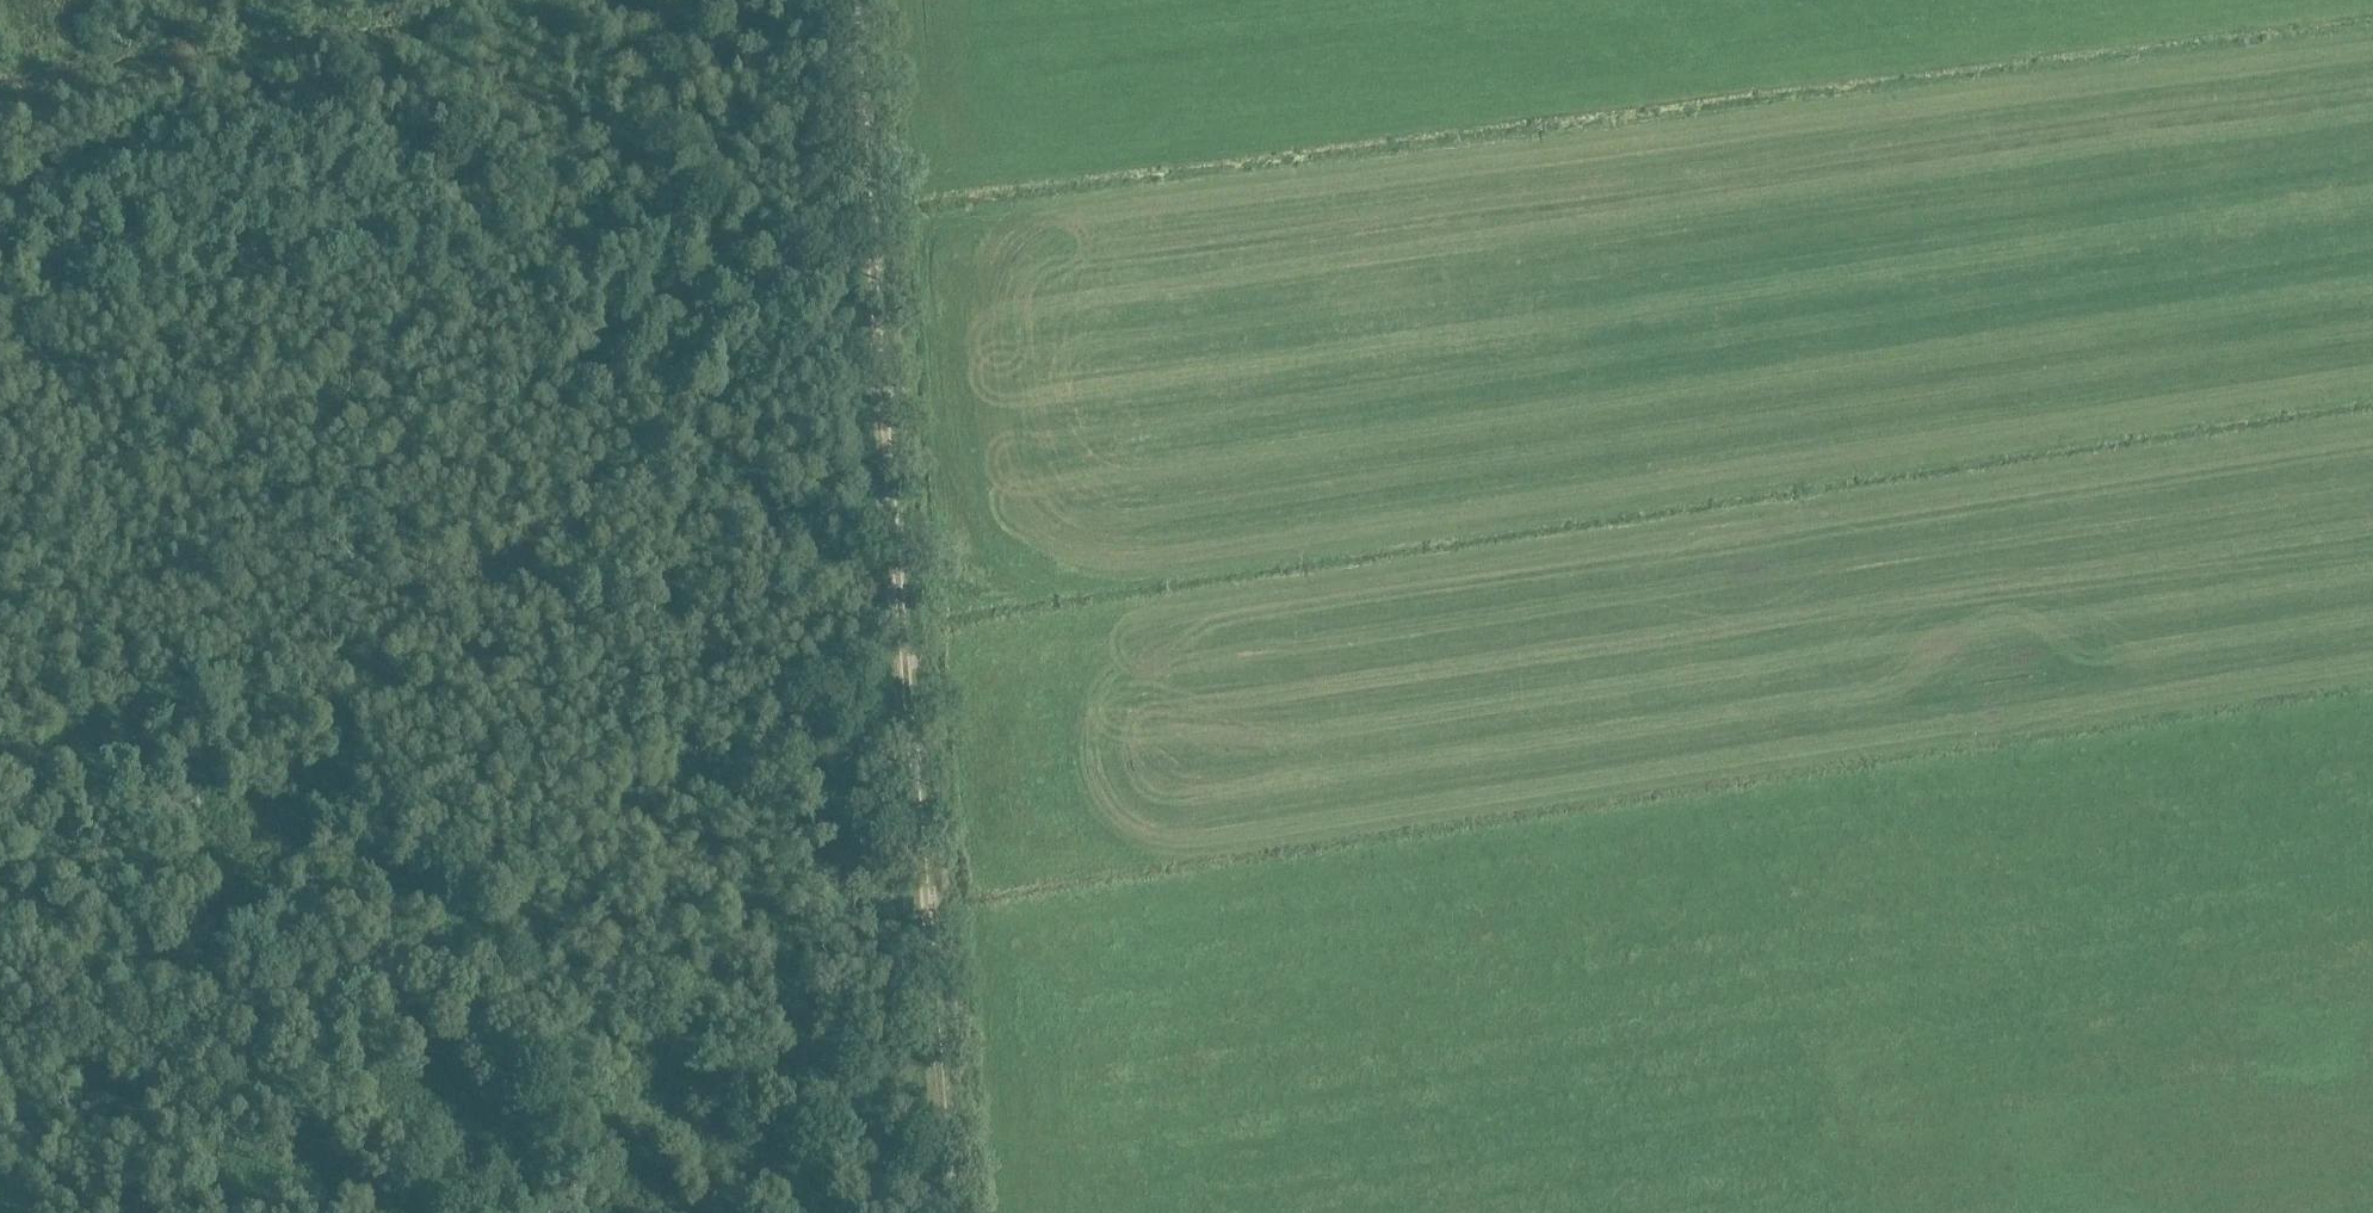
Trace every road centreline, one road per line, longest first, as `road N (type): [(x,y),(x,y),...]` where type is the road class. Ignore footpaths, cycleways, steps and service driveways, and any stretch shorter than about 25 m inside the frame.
road 1 (track): [(950,1212),(851,0)]

